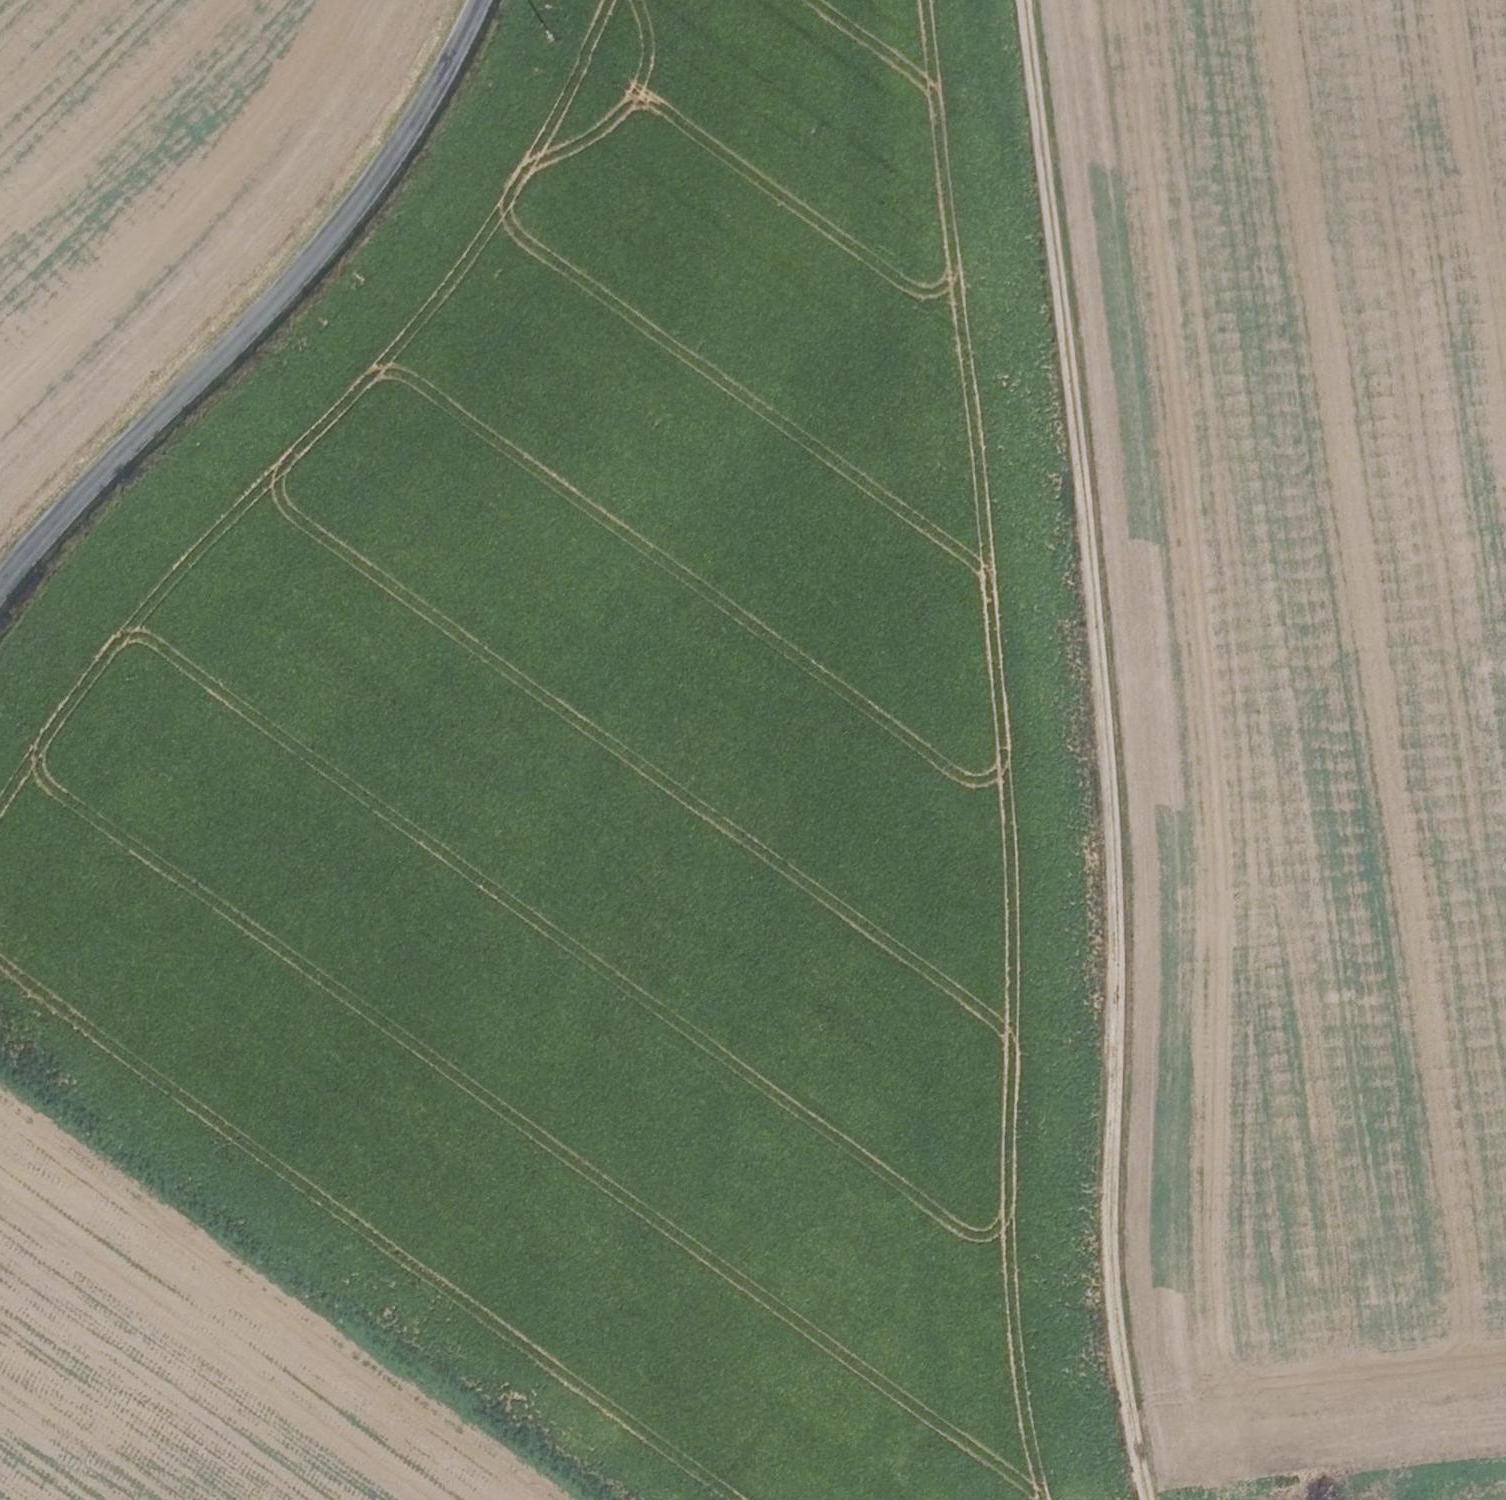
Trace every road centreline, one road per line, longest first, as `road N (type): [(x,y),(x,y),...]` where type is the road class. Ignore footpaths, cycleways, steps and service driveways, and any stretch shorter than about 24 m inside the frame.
road 1 (track): [(1147,1499),(1108,1235),(1110,803),(1098,628),(1017,0)]
road 2 (unclassified): [(0,582),(299,275),(401,141),(481,0)]

